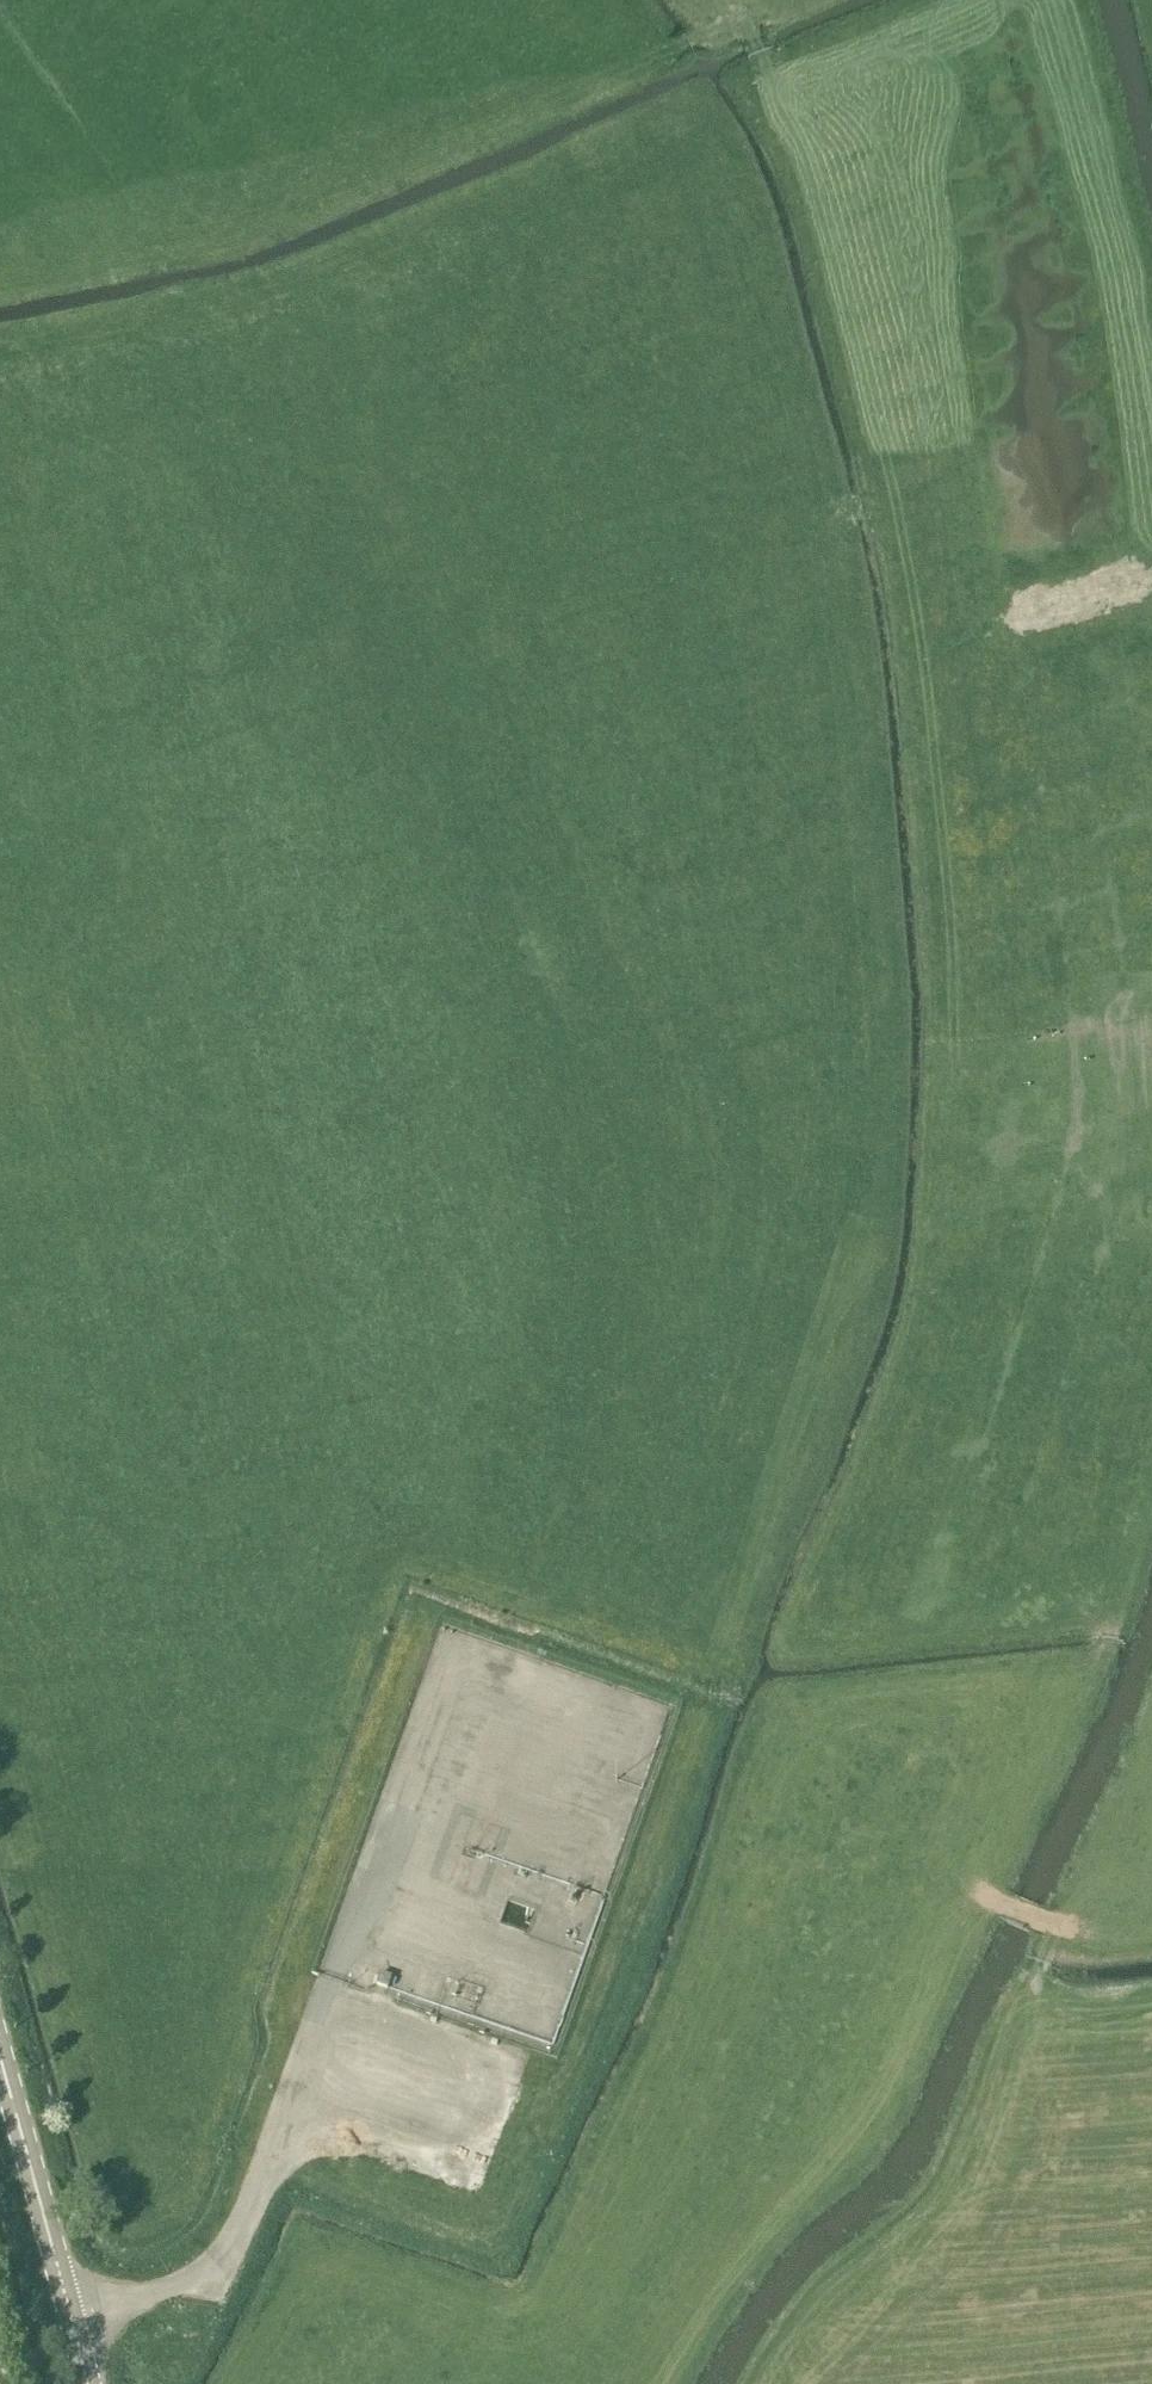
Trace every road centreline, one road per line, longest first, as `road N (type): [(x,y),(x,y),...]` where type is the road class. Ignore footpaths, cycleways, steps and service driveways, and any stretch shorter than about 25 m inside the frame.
road 1 (secondary): [(87,2383),(0,2059)]

